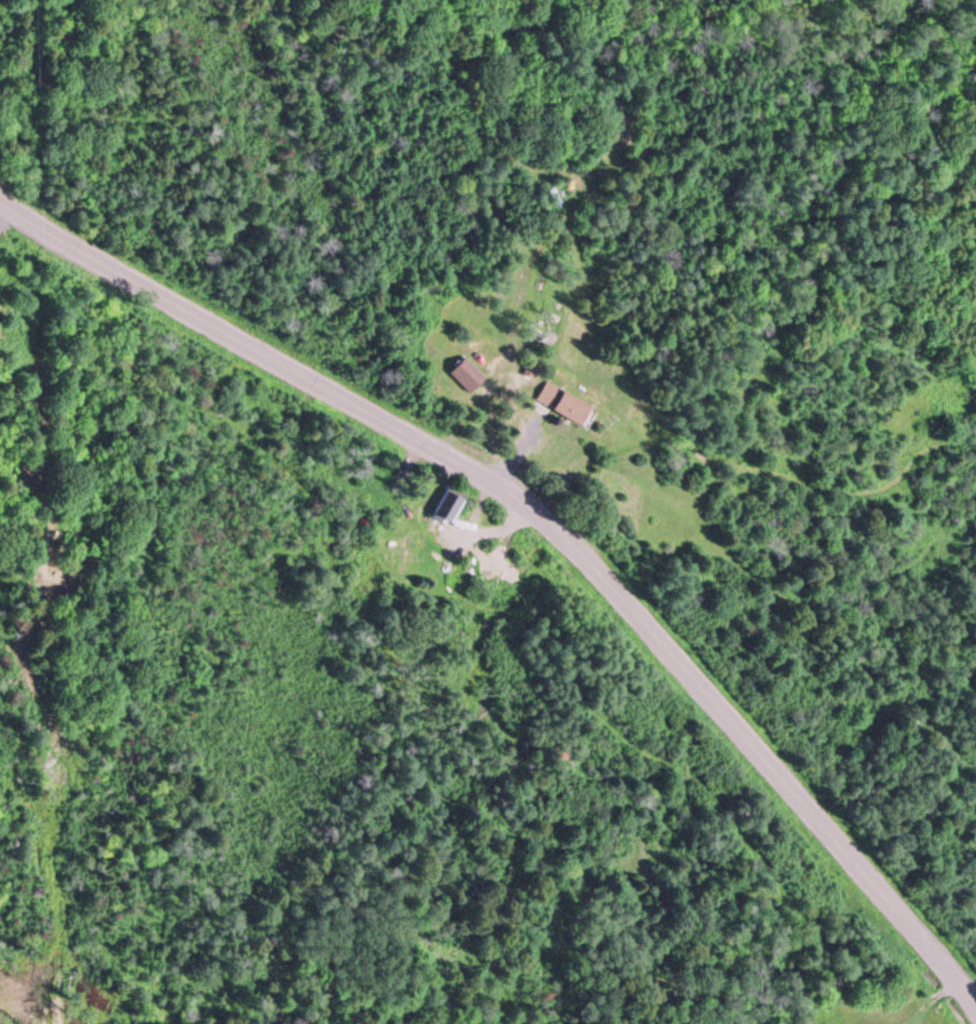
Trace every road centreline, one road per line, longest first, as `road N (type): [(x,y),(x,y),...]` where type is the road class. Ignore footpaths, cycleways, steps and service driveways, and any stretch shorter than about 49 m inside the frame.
road 1 (tertiary): [(975,992),(588,547),(546,509),(0,190)]

